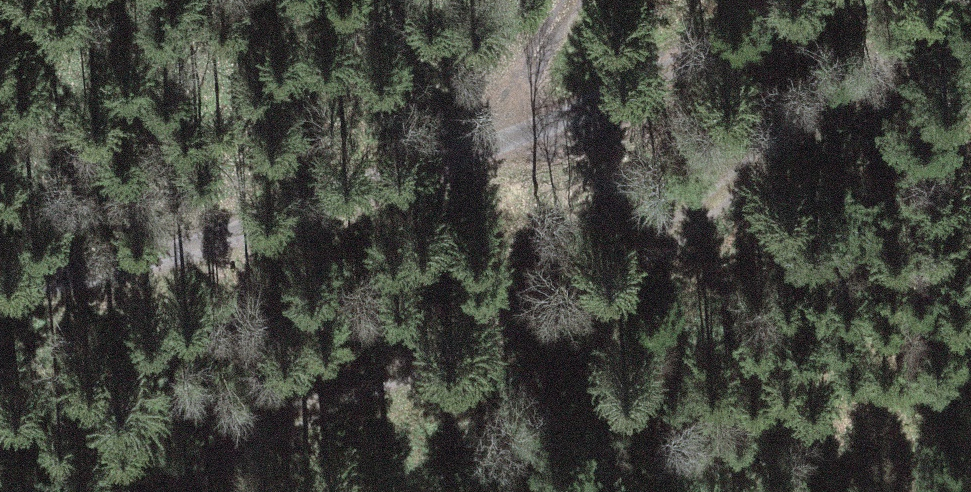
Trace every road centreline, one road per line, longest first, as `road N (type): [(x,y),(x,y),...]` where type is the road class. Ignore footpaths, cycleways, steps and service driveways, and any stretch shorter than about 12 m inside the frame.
road 1 (track): [(970,0),(675,228),(335,395),(177,491)]
road 2 (track): [(0,296),(153,288),(519,127)]
road 3 (track): [(519,127),(534,60),(586,0)]

